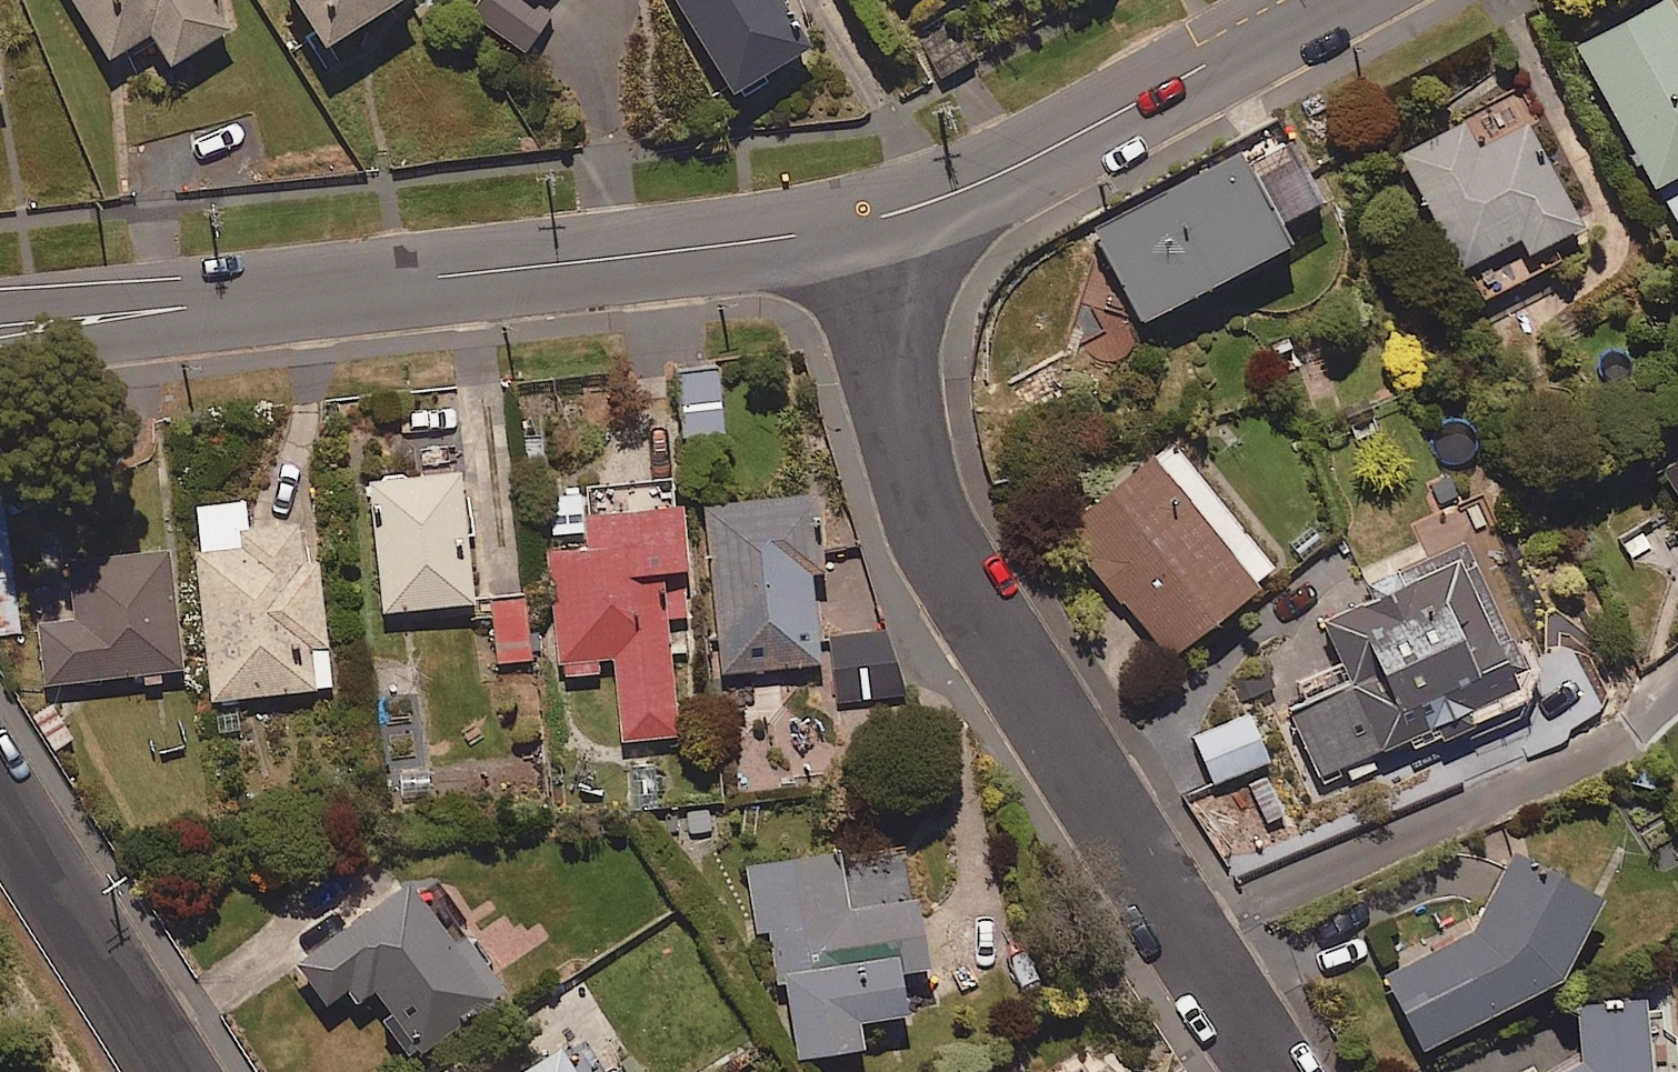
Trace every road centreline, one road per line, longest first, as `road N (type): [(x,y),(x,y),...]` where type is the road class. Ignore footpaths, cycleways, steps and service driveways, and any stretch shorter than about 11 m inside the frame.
road 1 (tertiary): [(857,225),(0,332)]
road 2 (residential): [(857,225),(893,401),(920,492),(960,580),(1183,930)]
road 3 (residential): [(1183,930),(1587,754),(1677,682)]
road 4 (tertiary): [(1315,0),(954,194),(857,225)]
road 5 (residential): [(0,790),(178,1071)]
road 6 (residential): [(1183,930),(1273,1071)]

